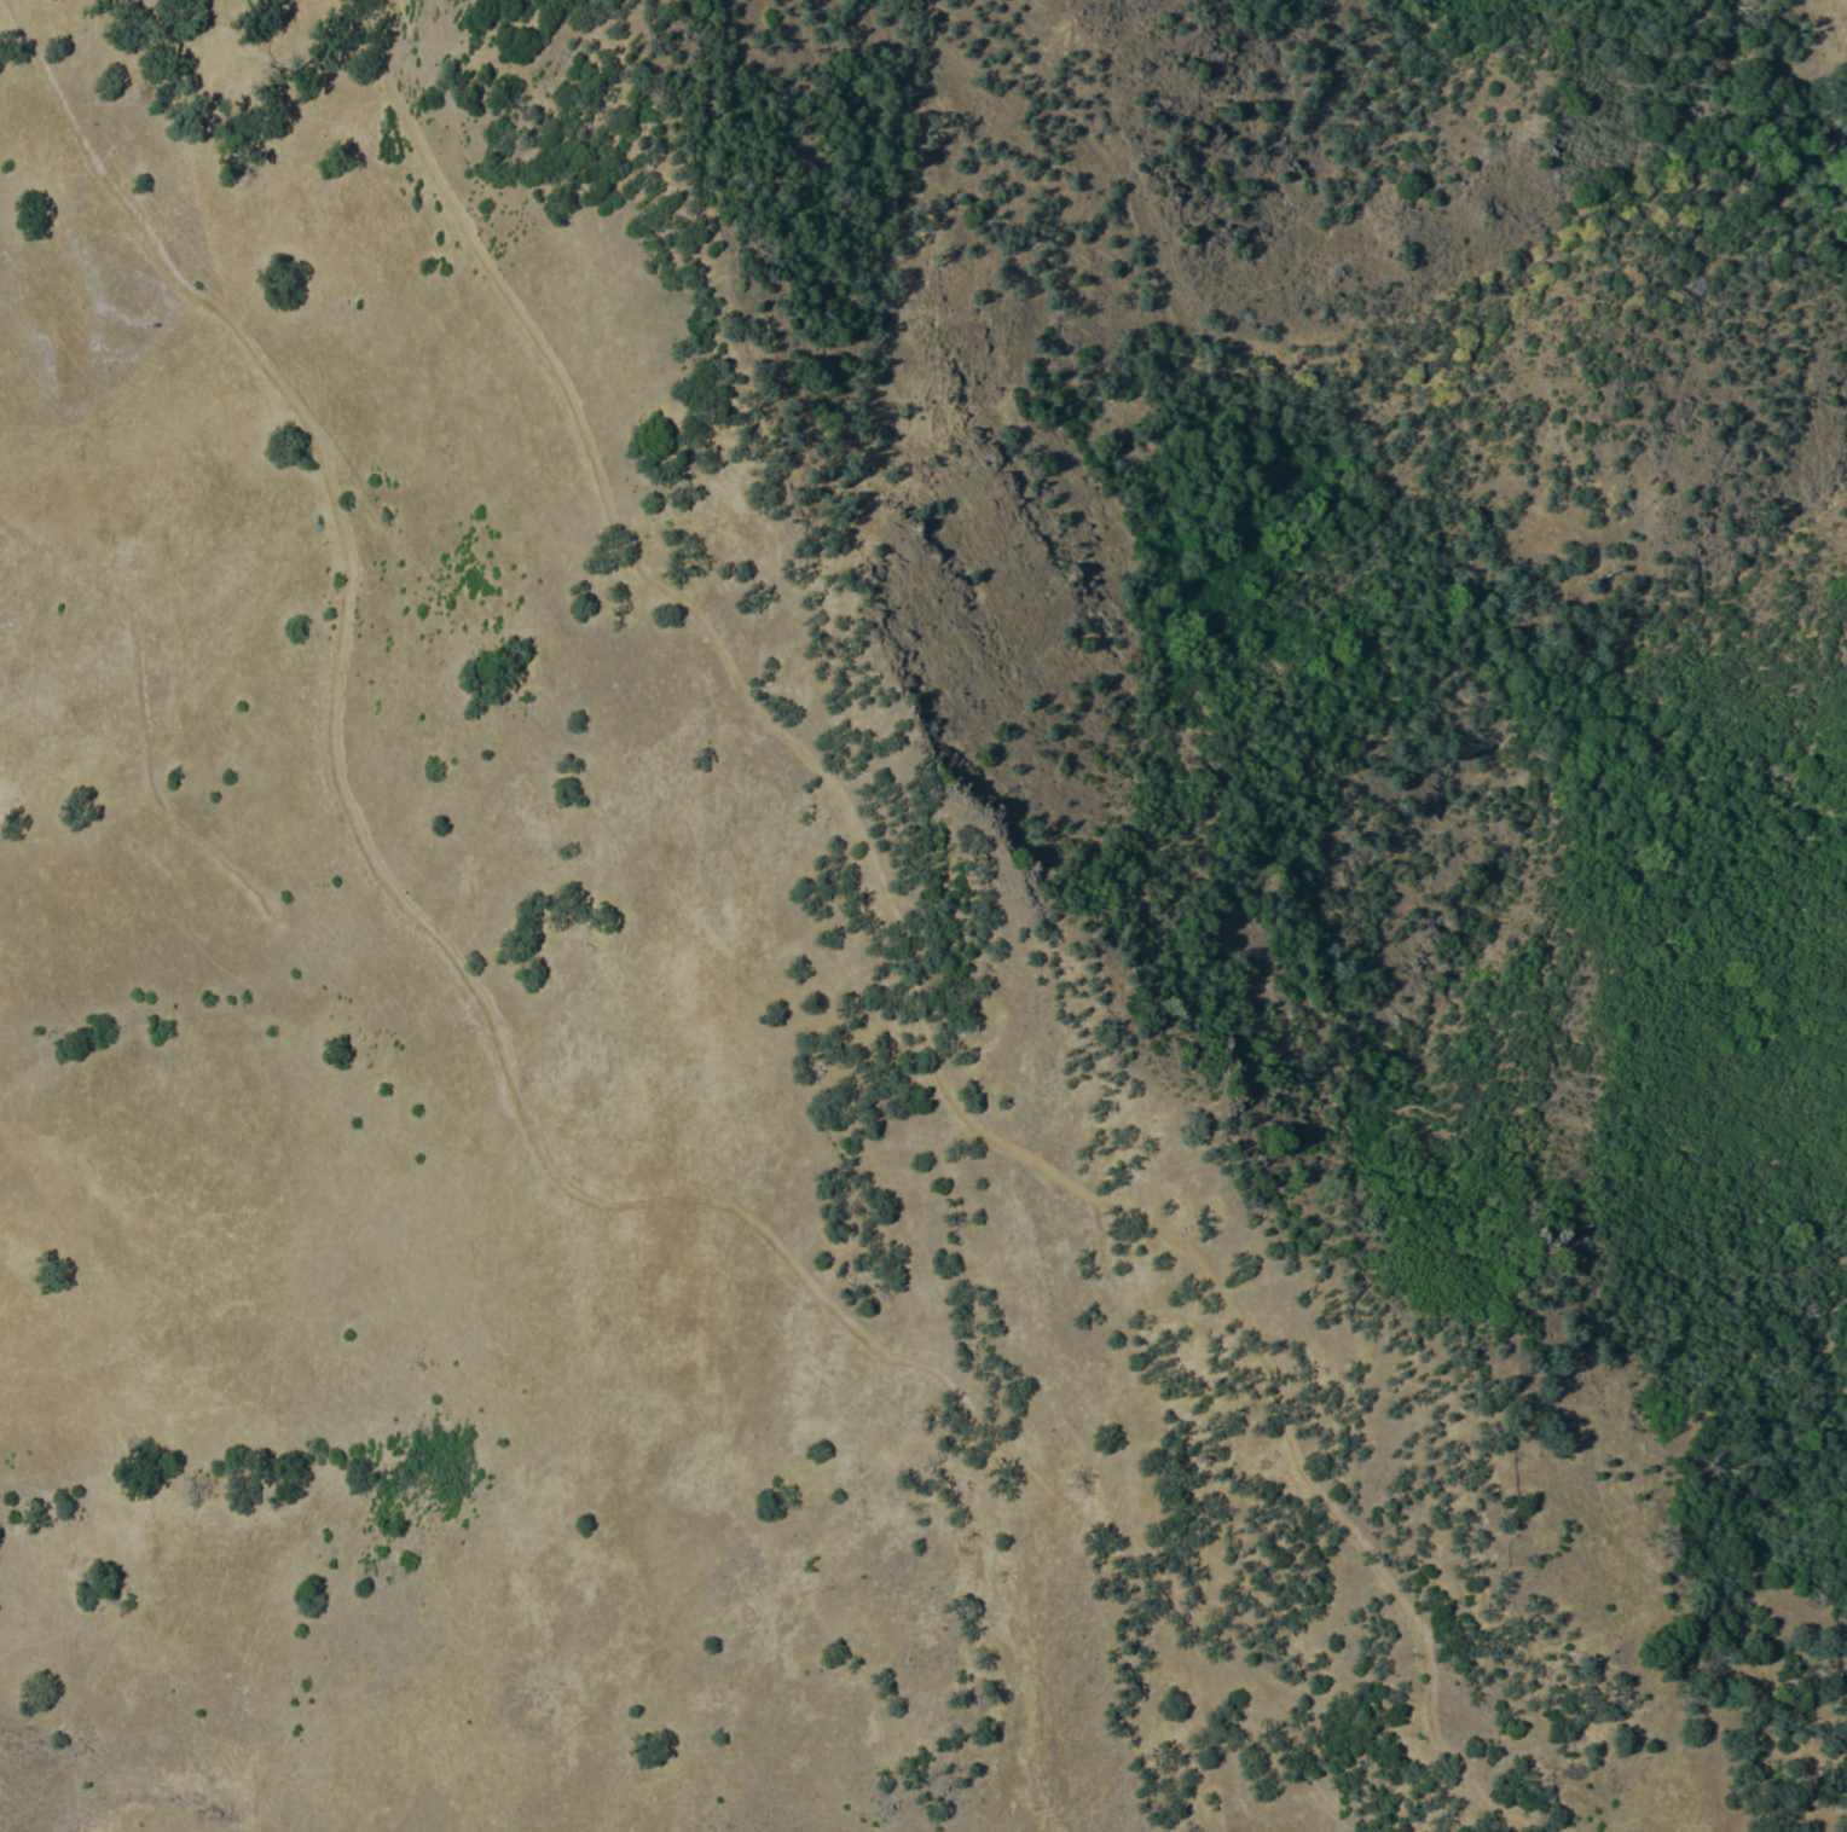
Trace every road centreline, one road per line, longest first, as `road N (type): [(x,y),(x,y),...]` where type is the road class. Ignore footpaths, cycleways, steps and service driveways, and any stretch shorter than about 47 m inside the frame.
road 1 (track): [(351,0),(398,100),(542,350),(645,581),(708,621),(752,703),(853,808),(959,1118),(1189,1254),(1251,1324),(1322,1506),(1371,1555),(1420,1634),(1430,1727),(1464,1780),(1538,1831)]
road 2 (track): [(1058,1505),(949,1384),(886,1357),(752,1222),(711,1200),(670,1198),(615,1208),(579,1201),(551,1173),(510,1098),(475,997),(369,854),(334,785),(329,705),(351,555),(324,443),(224,314),(189,292),(88,153),(11,0)]

